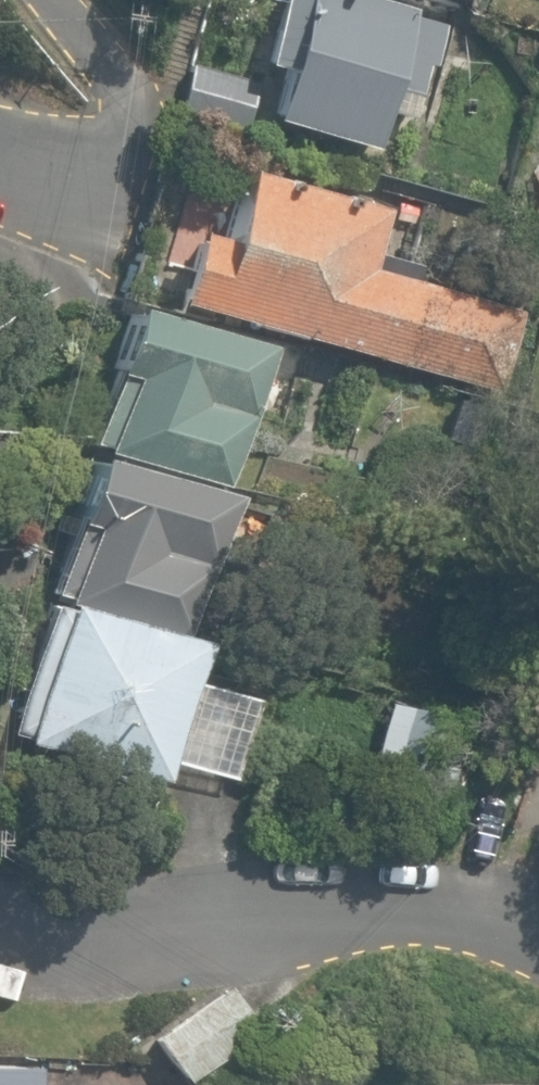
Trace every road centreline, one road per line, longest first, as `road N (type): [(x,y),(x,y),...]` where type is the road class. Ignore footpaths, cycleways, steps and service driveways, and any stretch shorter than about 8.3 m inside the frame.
road 1 (residential): [(538,923),(472,901),(350,901),(212,930),(48,942),(0,932)]
road 2 (residential): [(0,168),(78,198),(108,176),(122,114),(109,74),(56,0)]

